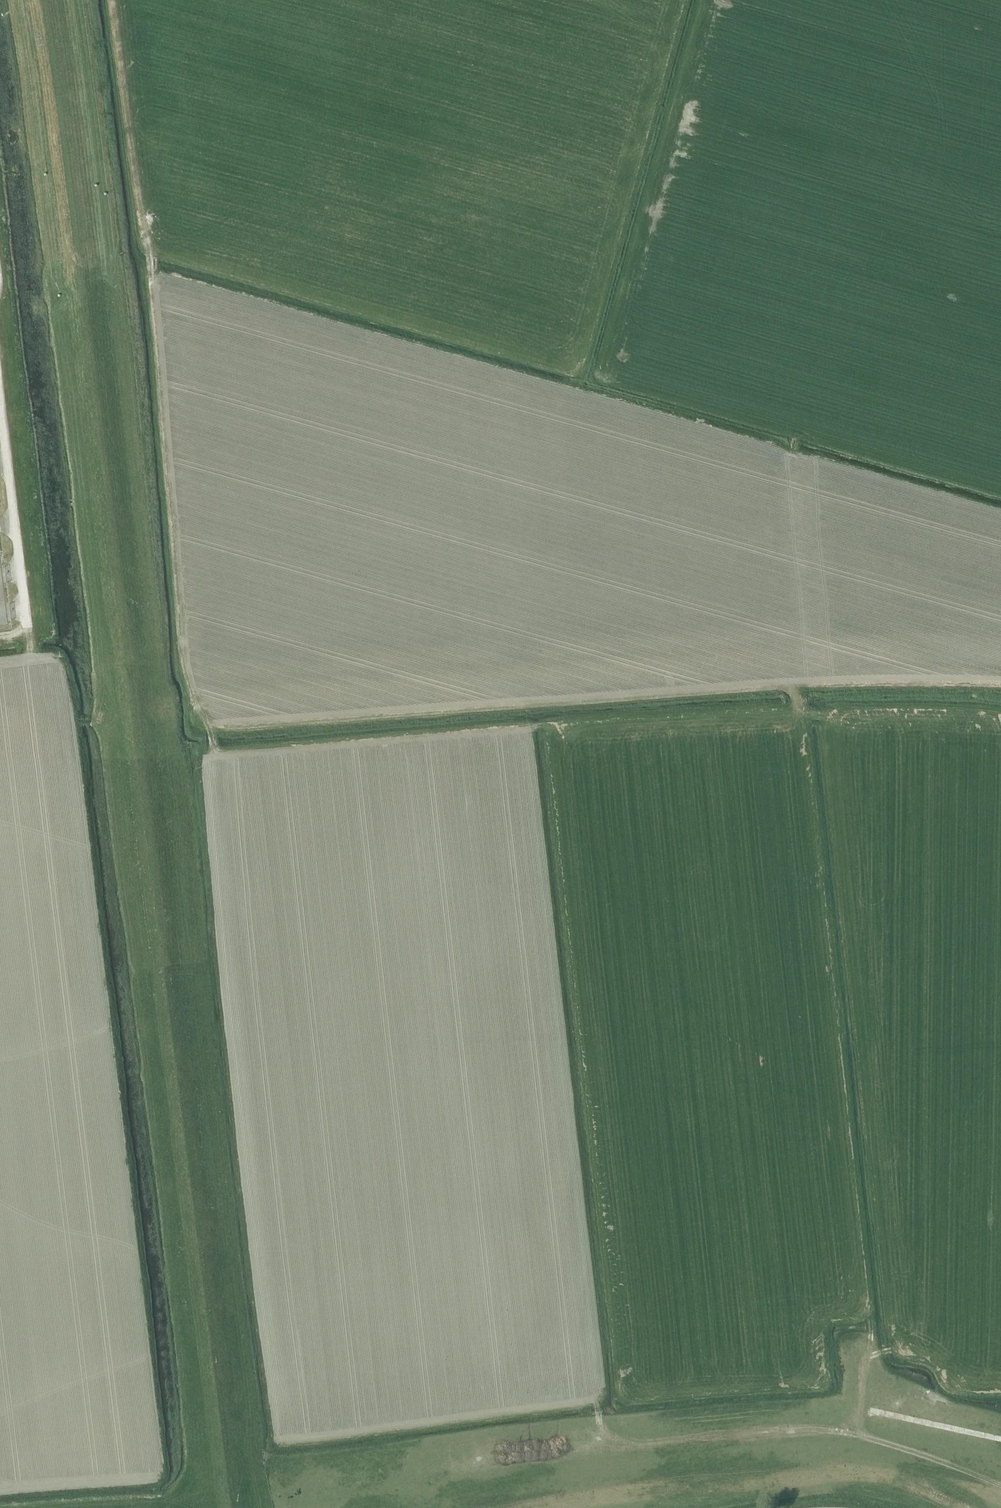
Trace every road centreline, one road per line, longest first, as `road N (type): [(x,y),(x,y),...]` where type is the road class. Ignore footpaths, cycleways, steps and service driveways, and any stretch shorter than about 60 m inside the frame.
road 1 (track): [(1000,1487),(861,1434),(866,1359),(888,1351)]
road 2 (track): [(859,1415),(878,1412),(1000,1439)]

